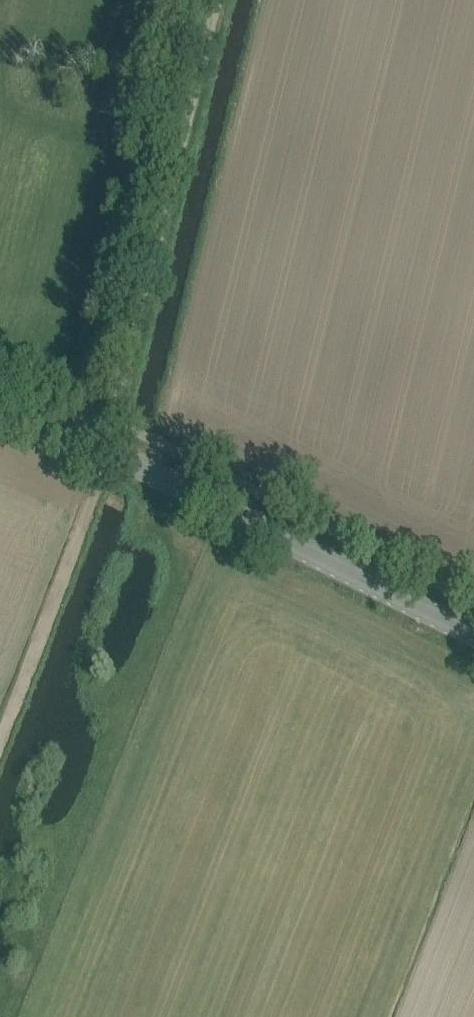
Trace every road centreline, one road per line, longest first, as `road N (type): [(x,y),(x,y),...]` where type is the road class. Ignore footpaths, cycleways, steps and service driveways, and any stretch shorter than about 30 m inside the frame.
road 1 (tertiary): [(473,627),(110,446),(0,407)]
road 2 (track): [(221,0),(110,446)]
road 3 (track): [(0,727),(110,446)]

